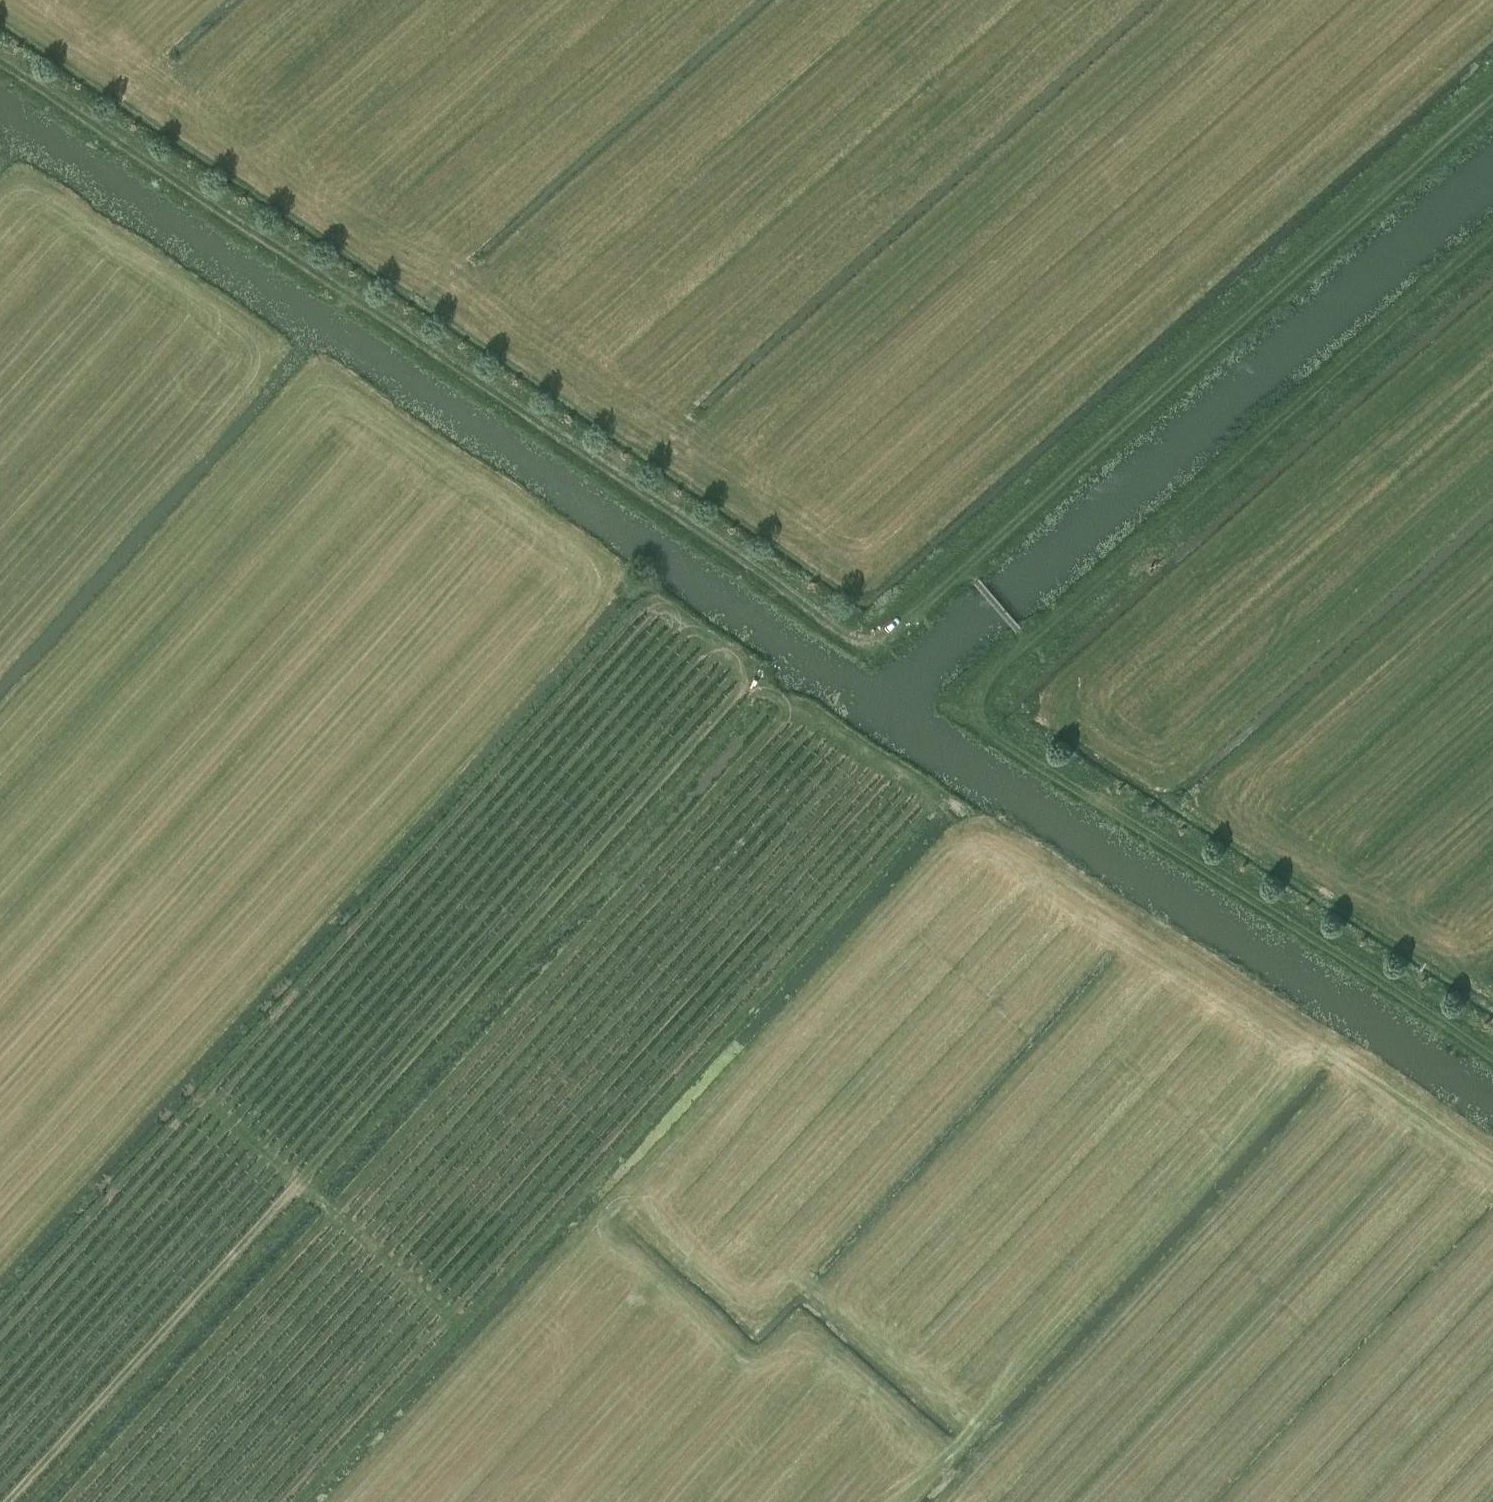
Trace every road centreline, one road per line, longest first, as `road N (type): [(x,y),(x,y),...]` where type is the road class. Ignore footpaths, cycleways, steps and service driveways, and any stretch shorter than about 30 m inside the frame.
road 1 (track): [(970,572),(1492,108)]
road 2 (track): [(1492,232),(1024,640)]

